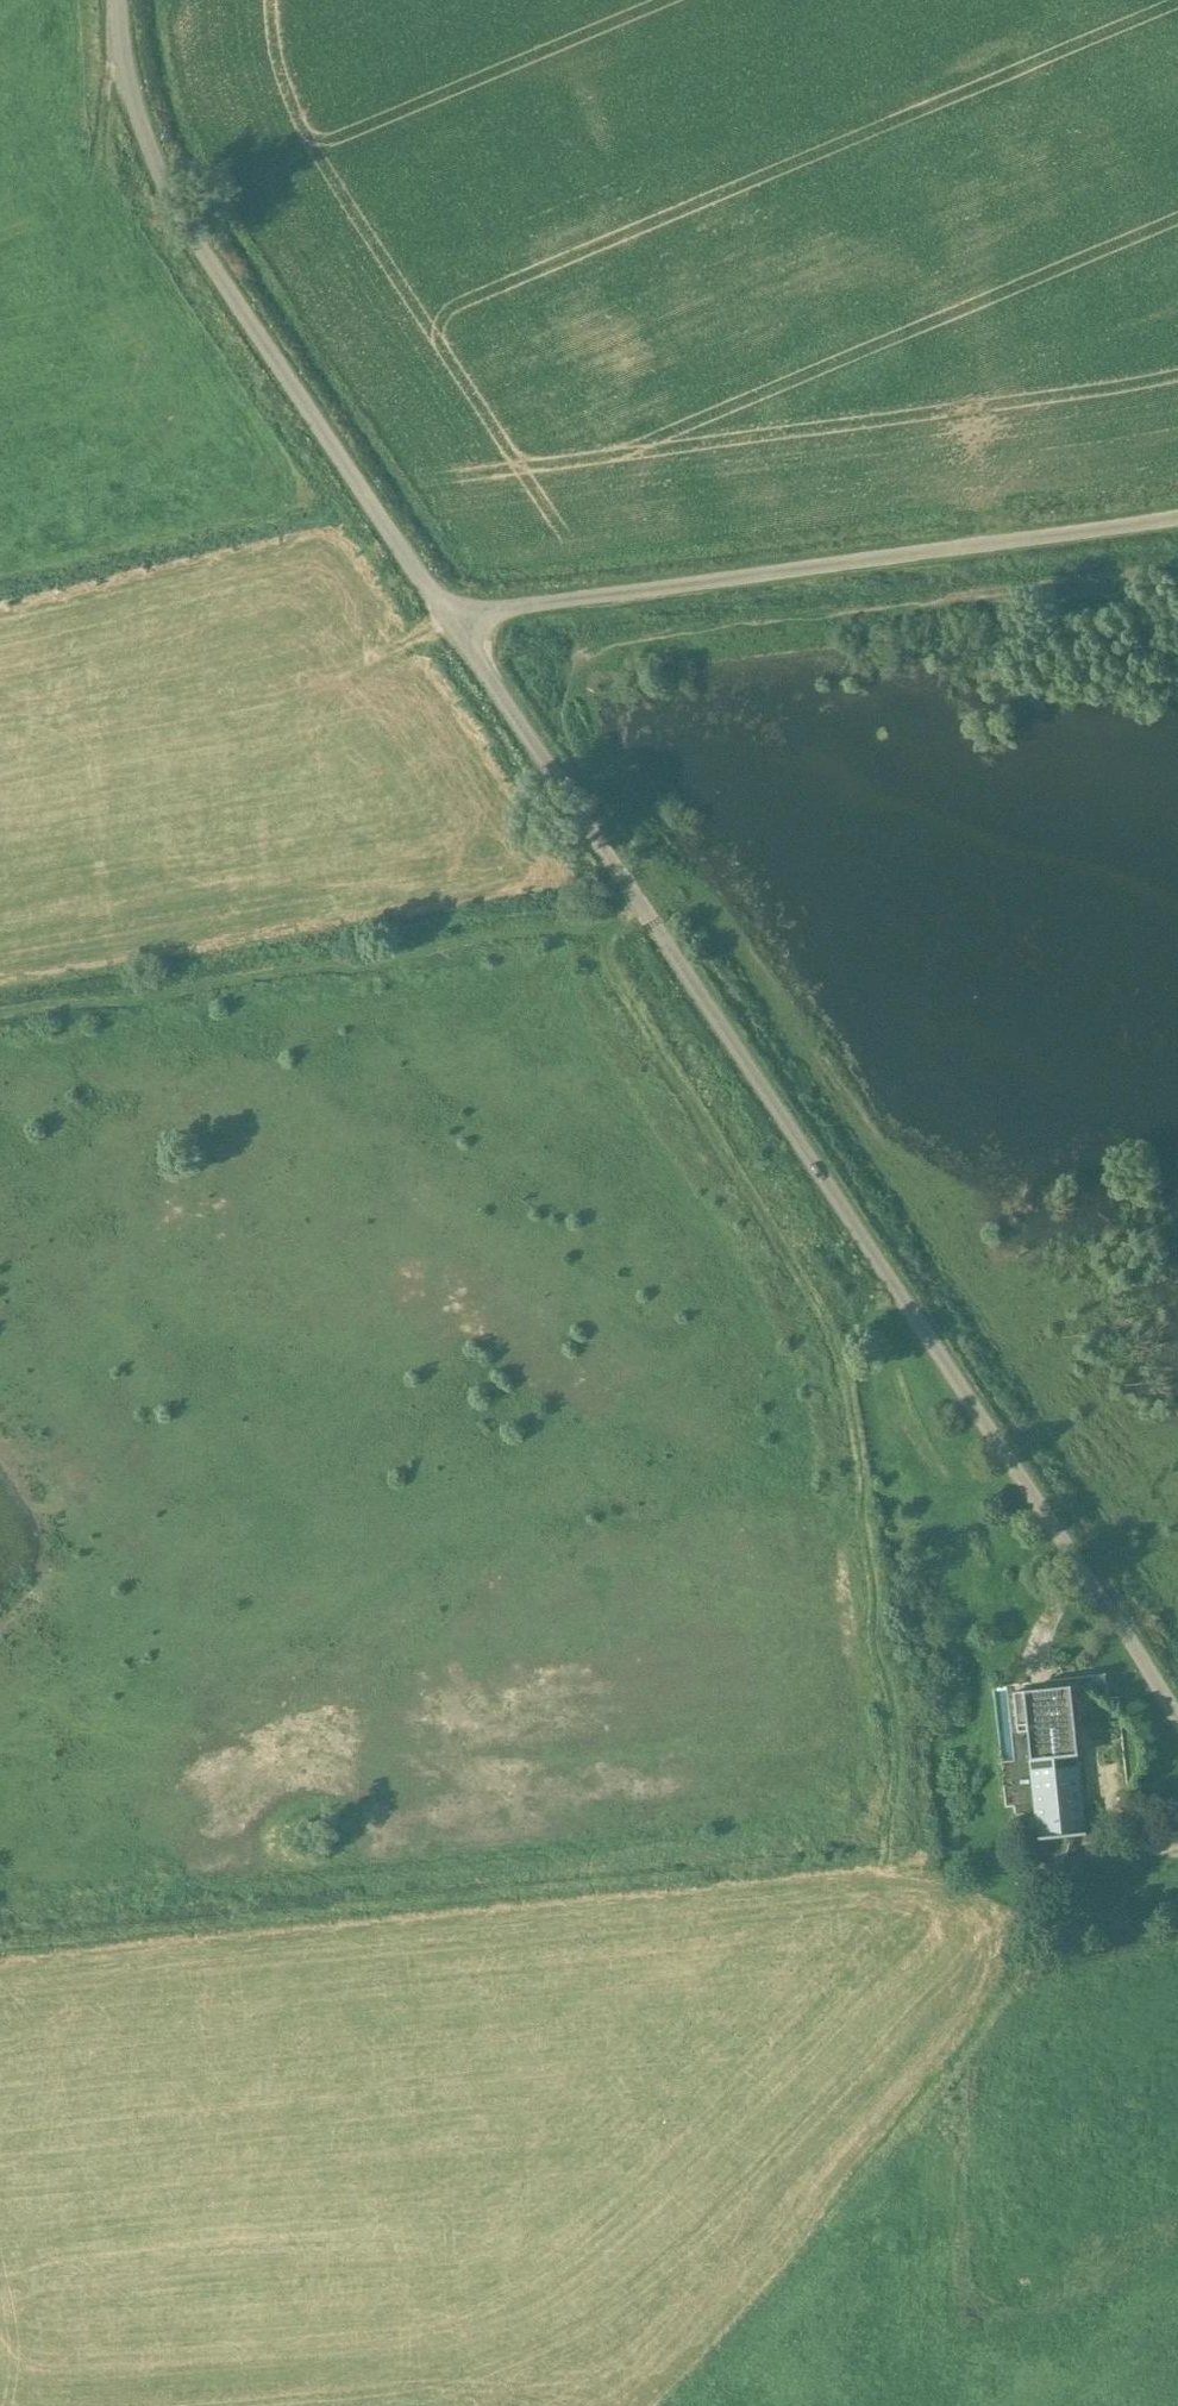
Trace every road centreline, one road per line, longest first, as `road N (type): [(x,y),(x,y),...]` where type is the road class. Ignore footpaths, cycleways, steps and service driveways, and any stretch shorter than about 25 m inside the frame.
road 1 (unclassified): [(446,622),(1177,517)]
road 2 (unclassified): [(446,622),(175,209),(128,101),(116,0)]
road 3 (track): [(0,1016),(633,904)]

